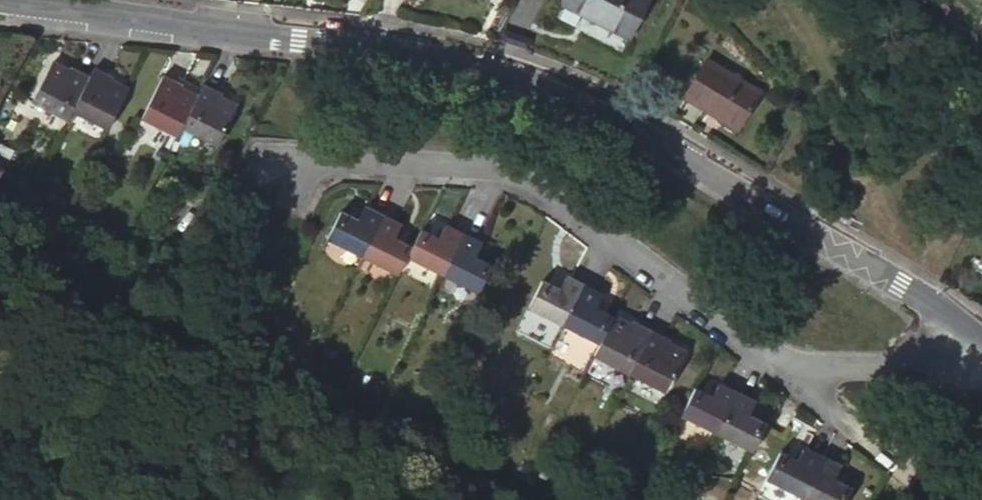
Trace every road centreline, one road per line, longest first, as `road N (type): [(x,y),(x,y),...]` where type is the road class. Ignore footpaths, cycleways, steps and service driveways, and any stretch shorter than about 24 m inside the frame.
road 1 (tertiary): [(0,1),(492,67),(693,164),(976,333)]
road 2 (residential): [(789,365),(686,312),(553,216),(468,172),(236,160)]
road 3 (residential): [(976,333),(908,372),(789,365)]
road 4 (residential): [(789,365),(932,499)]

